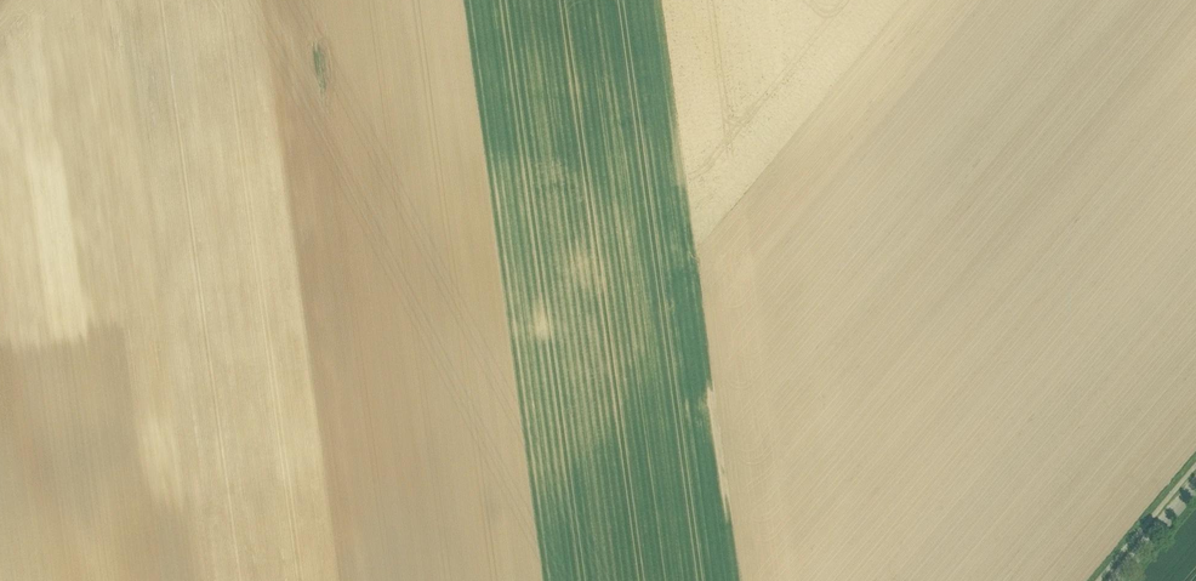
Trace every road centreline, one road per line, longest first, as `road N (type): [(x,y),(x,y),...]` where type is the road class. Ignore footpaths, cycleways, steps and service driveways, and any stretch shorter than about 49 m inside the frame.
road 1 (unclassified): [(1195,487),(1117,580)]

